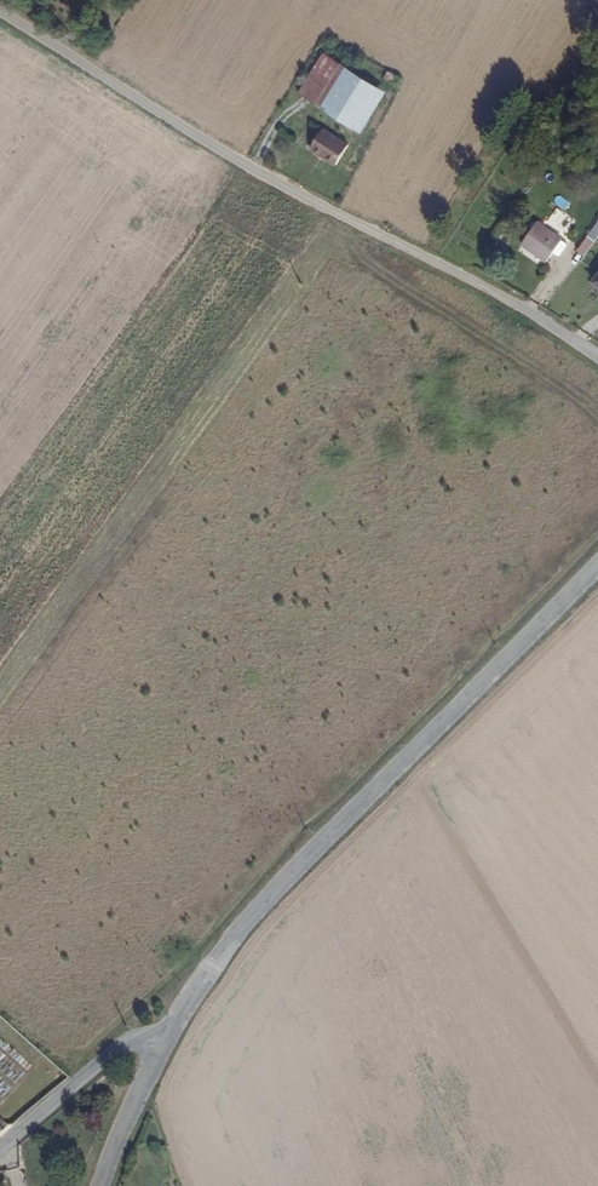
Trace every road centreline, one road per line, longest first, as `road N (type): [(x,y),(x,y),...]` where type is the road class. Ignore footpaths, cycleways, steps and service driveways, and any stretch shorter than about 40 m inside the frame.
road 1 (unclassified): [(597,355),(519,305),(272,182),(0,15)]
road 2 (unclassified): [(163,1042),(244,921),(597,565)]
road 3 (residential): [(163,1042),(130,1038),(0,1145)]
road 4 (unclassified): [(101,1185),(163,1042)]

